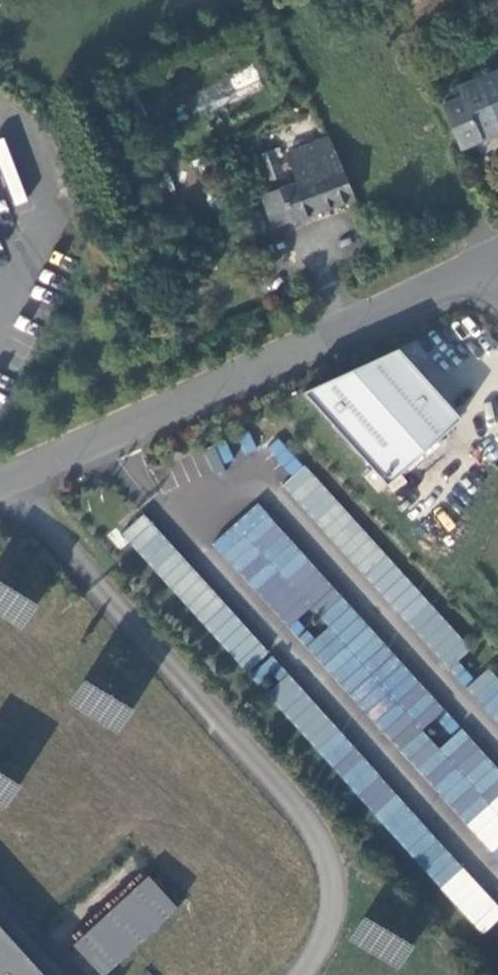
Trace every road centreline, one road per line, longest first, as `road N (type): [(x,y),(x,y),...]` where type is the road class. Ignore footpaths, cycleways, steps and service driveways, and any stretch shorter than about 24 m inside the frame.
road 1 (residential): [(497,260),(0,487)]

